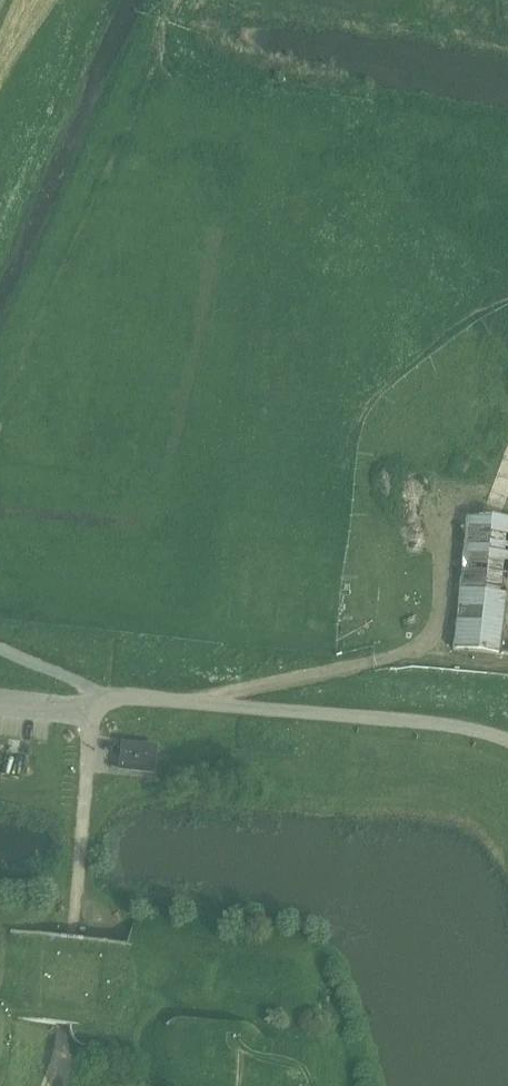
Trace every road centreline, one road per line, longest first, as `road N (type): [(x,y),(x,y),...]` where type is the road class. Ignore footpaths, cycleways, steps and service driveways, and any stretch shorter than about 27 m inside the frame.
road 1 (track): [(107,697),(467,729),(507,740)]
road 2 (track): [(183,704),(413,653)]

